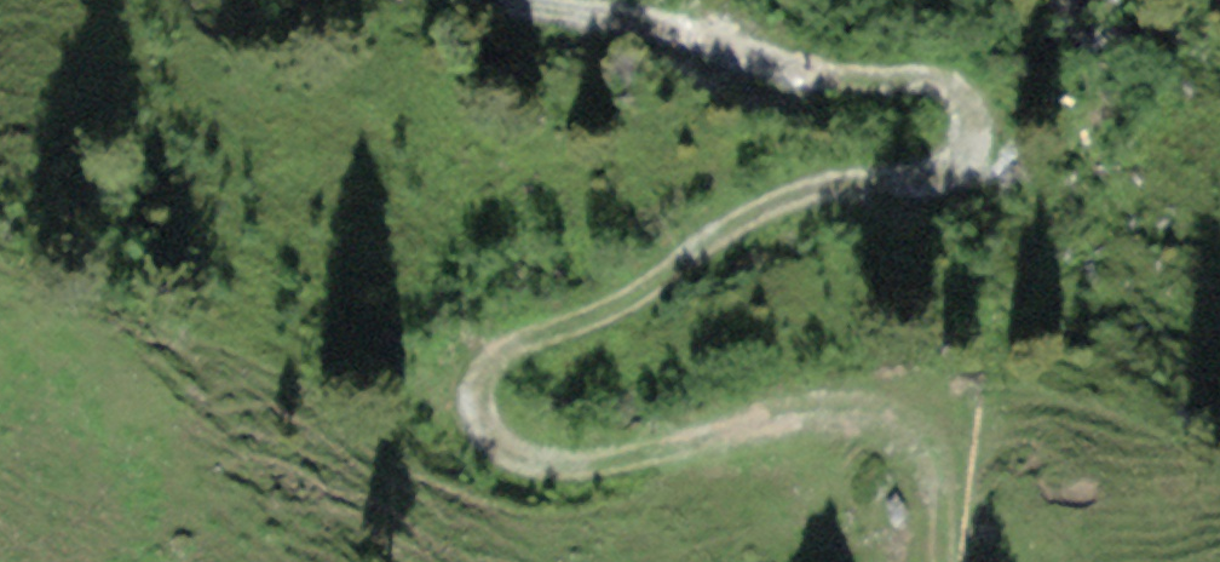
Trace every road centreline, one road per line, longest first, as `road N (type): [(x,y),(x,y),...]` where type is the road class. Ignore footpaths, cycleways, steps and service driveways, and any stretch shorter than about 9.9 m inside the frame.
road 1 (track): [(945,561),(930,467),(900,433),(858,419),(791,422),(584,461),(536,463),(494,434),(478,406),(482,370),(502,341),(807,196),(968,156),(976,147),(975,116),(950,95),(832,81),(516,0)]

